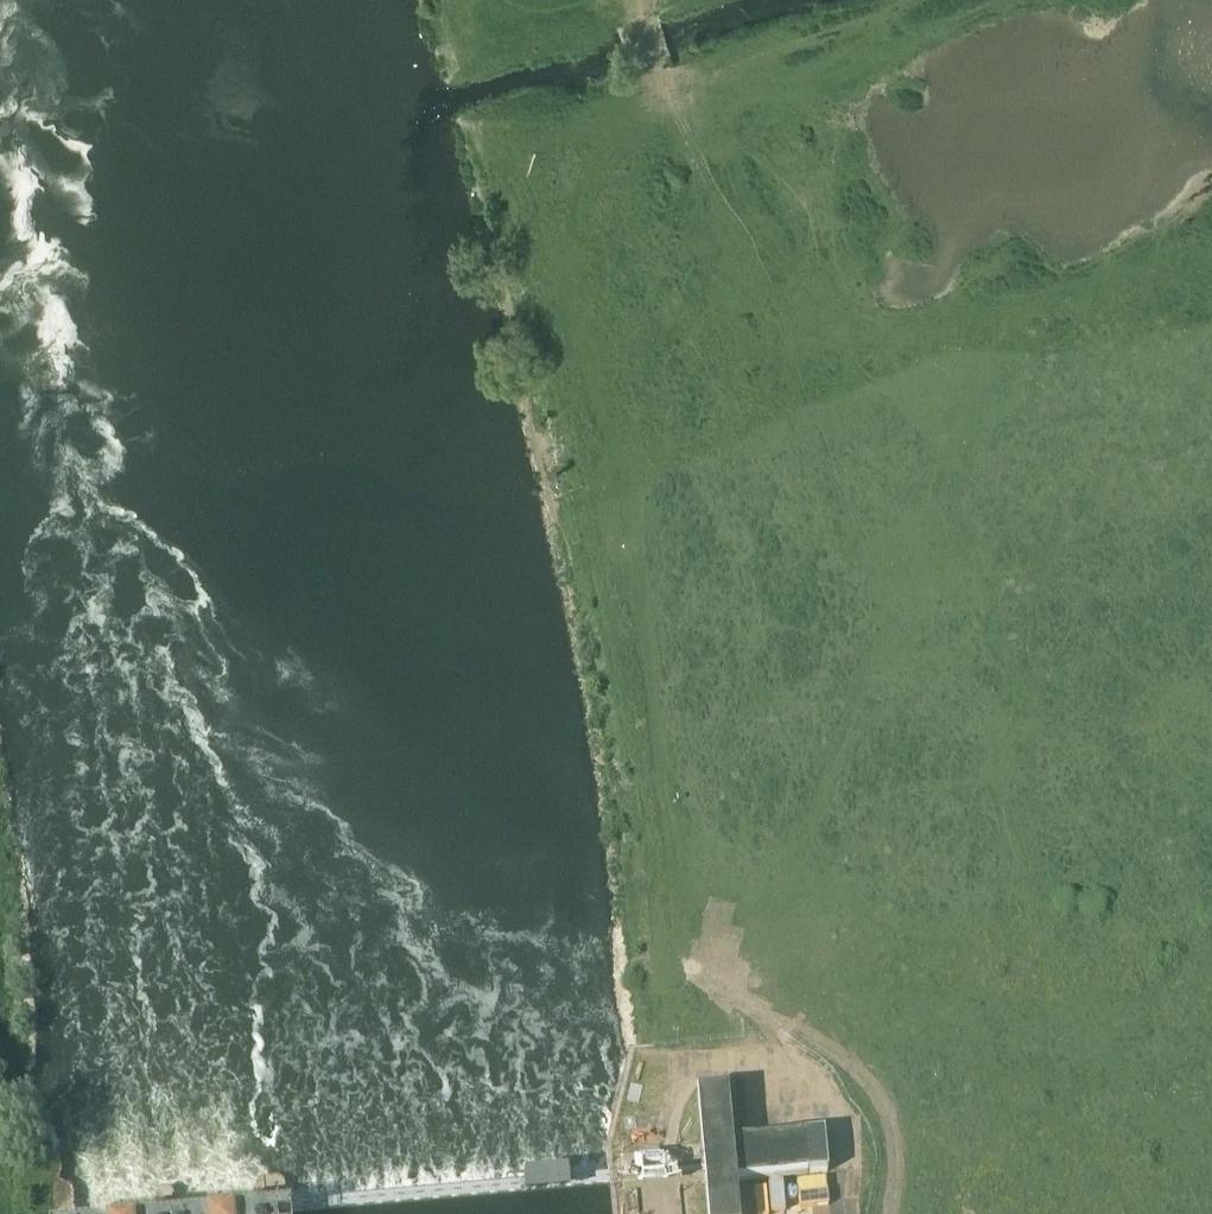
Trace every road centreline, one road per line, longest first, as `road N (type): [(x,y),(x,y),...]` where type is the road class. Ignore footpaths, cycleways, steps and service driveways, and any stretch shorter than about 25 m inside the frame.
road 1 (track): [(823,1213),(818,1139),(801,1082),(738,1019)]

